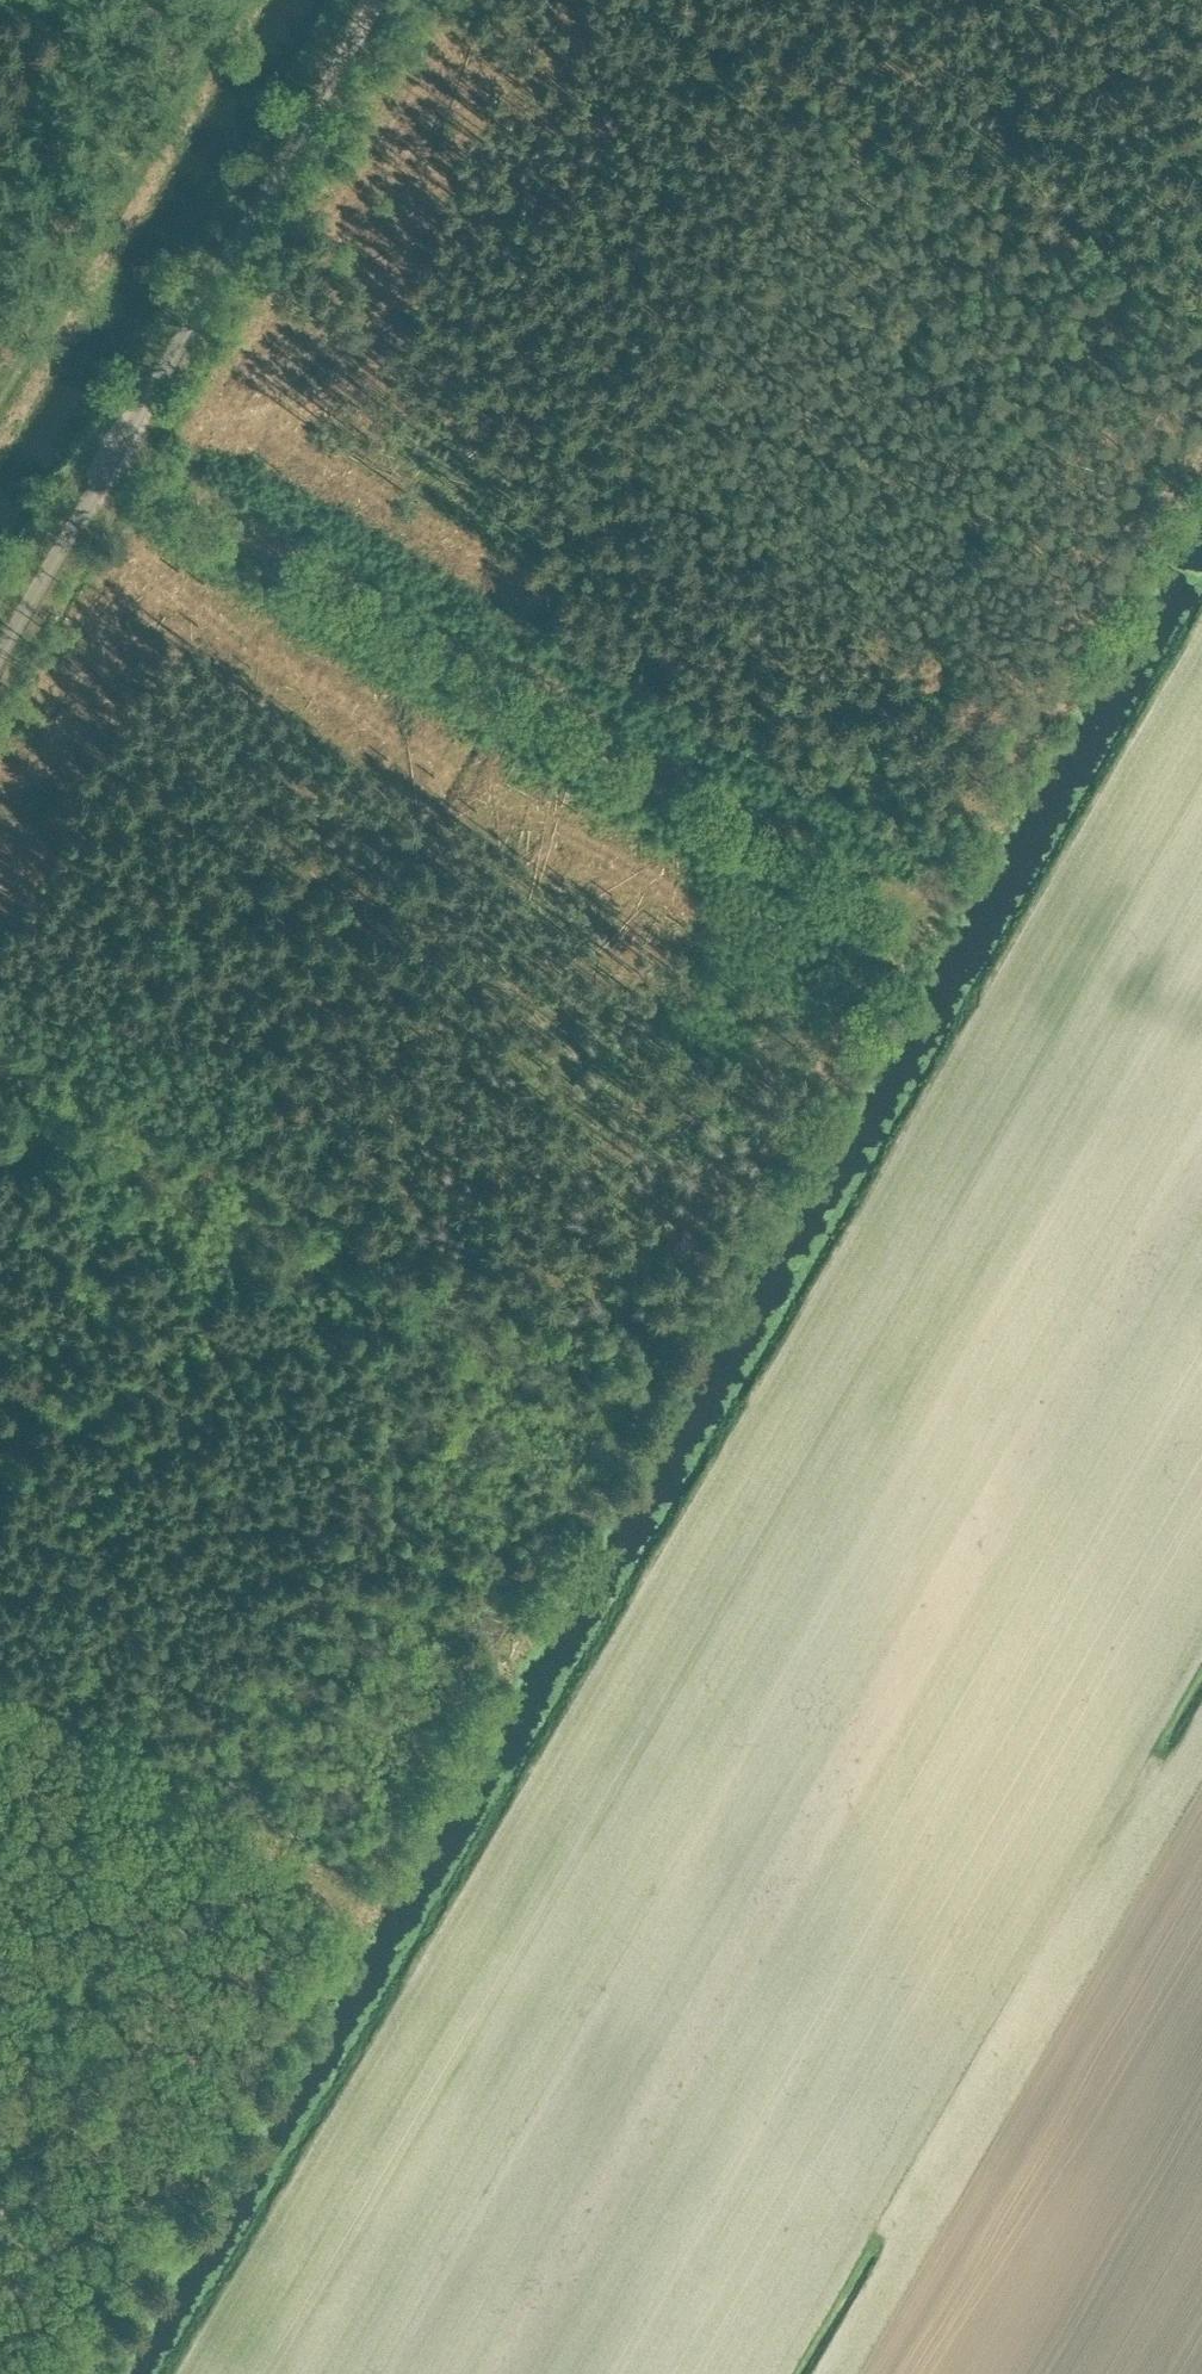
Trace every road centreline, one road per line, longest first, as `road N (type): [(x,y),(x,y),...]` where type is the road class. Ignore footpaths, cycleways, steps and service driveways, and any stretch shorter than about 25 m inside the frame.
road 1 (unclassified): [(368,0),(106,475),(0,649)]
road 2 (track): [(248,0),(0,428)]

